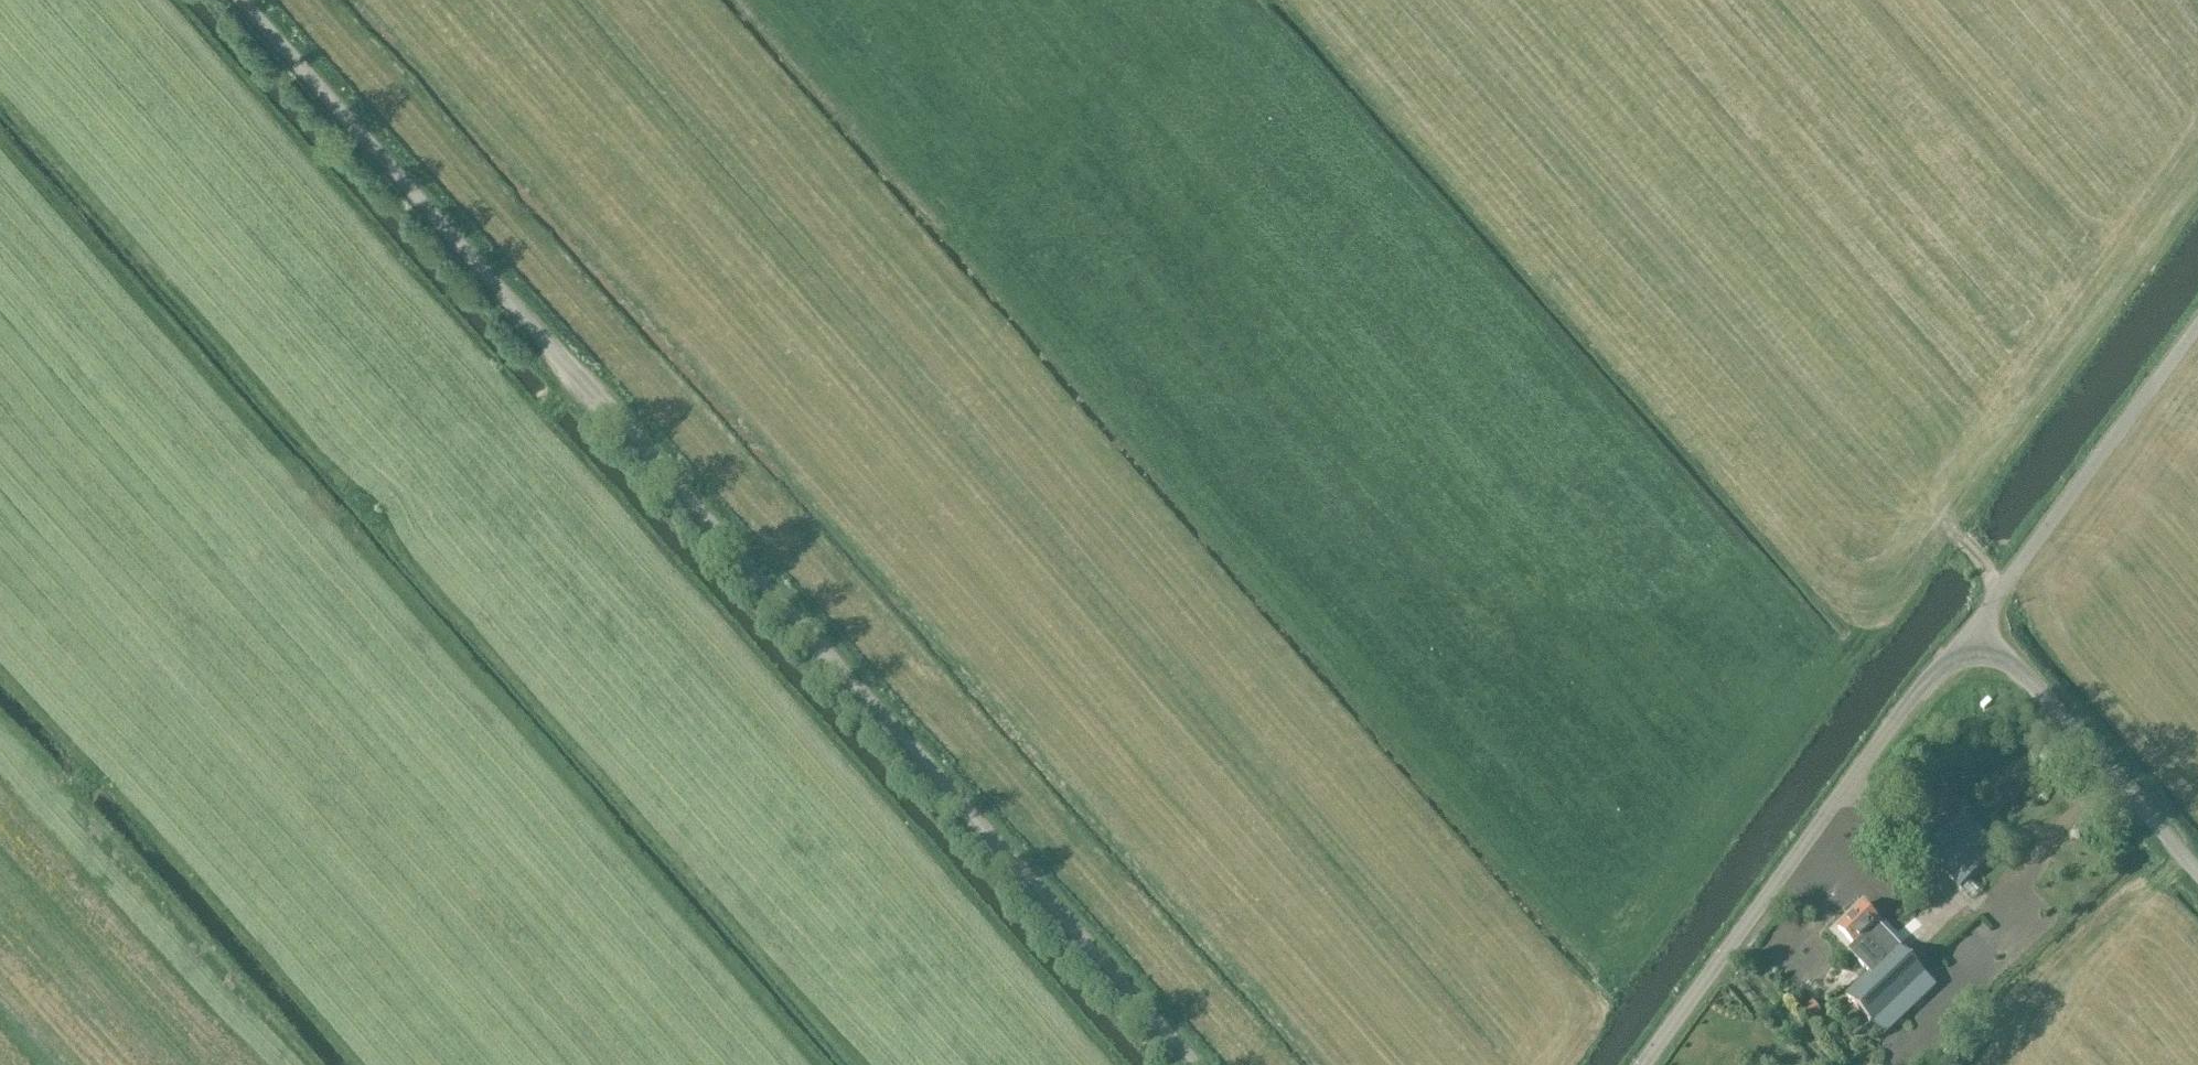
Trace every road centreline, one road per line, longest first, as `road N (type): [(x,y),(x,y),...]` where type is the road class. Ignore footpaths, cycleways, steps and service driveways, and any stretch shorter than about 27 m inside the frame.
road 1 (unclassified): [(1186,1064),(578,386),(208,0)]
road 2 (unclassified): [(1979,626),(1648,1064)]
road 3 (unclassified): [(2197,326),(1979,626)]
road 4 (unclassified): [(2197,885),(1979,626)]

